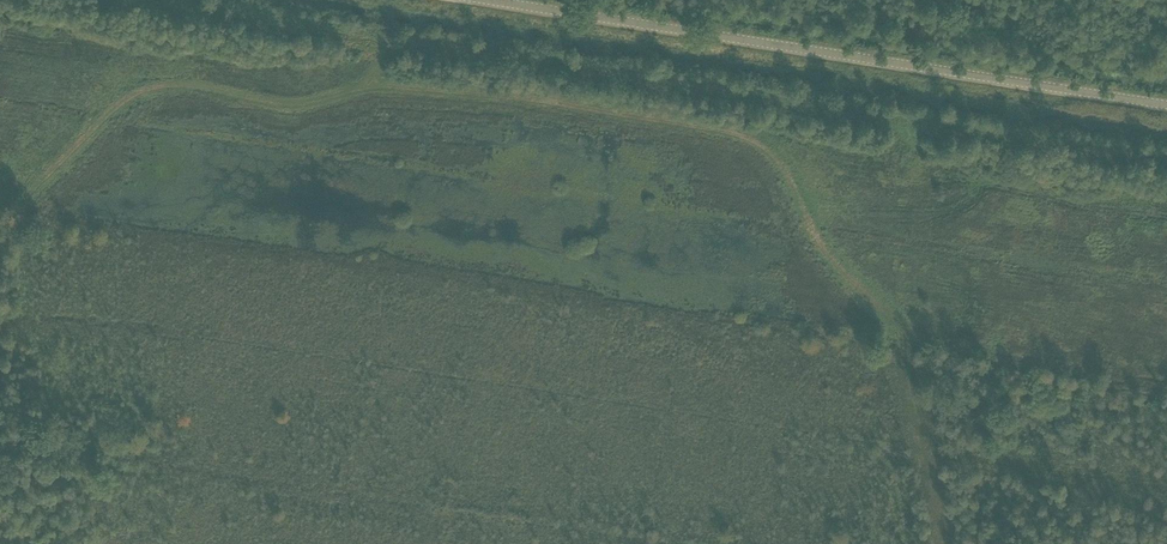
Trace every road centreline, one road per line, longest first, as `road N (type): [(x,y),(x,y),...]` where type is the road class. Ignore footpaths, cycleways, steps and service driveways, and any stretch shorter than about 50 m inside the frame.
road 1 (tertiary): [(1166,105),(485,0)]

